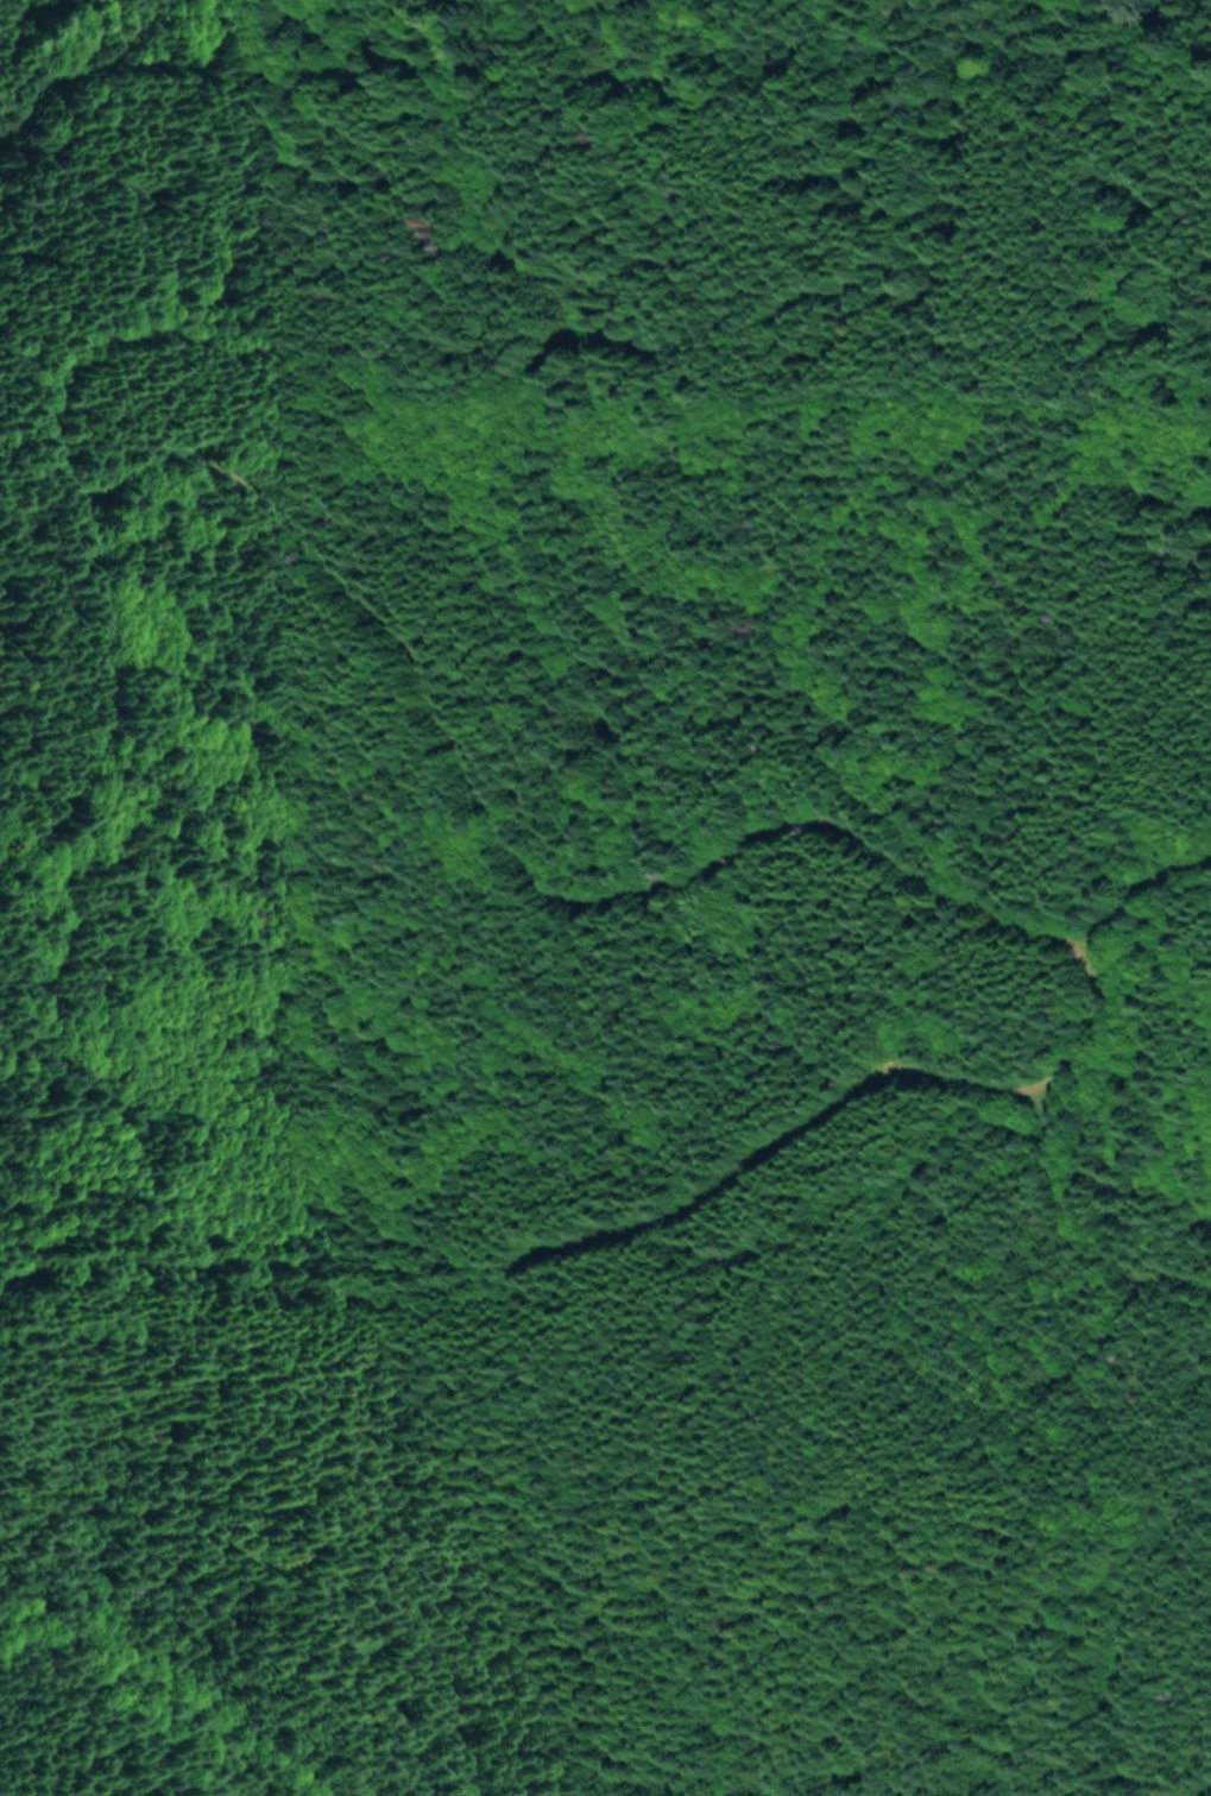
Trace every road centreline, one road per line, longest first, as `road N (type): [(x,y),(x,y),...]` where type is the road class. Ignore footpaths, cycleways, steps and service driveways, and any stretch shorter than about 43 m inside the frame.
road 1 (track): [(0,1222),(65,1173),(260,1243),(490,1236),(683,1102),(811,1052),(1045,1017),(1058,943),(934,818),(767,776),(644,814),(482,827),(374,682),(283,524),(158,465),(71,486),(65,517),(53,586),(100,792),(0,836)]
road 2 (track): [(0,338),(45,305),(157,300),(357,336),(500,398),(630,415),(807,389),(1079,392)]

